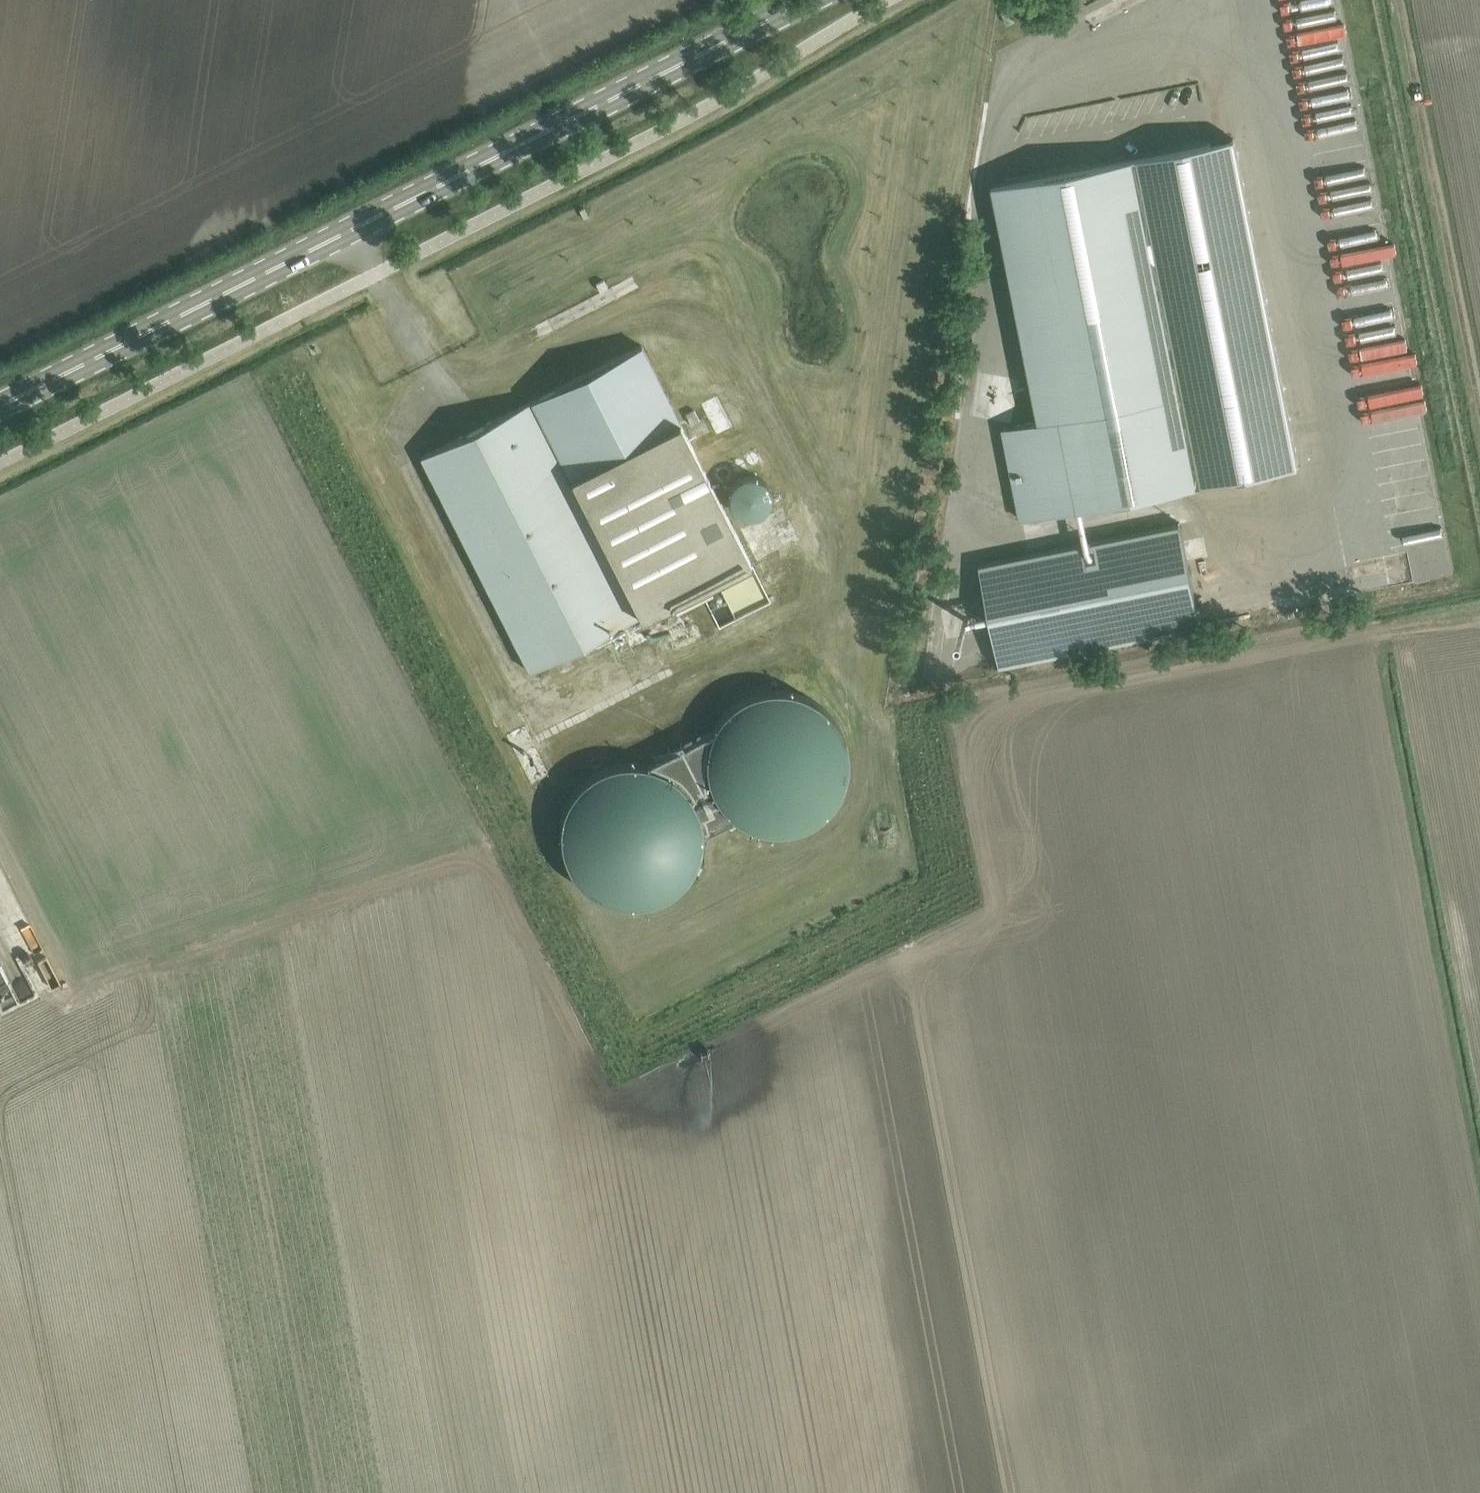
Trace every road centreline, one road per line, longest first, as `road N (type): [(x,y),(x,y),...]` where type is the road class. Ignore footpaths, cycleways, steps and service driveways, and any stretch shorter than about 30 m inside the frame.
road 1 (primary): [(0,407),(806,0)]
road 2 (track): [(1479,1059),(1398,629),(1479,614)]
road 3 (track): [(1479,378),(1407,0)]

